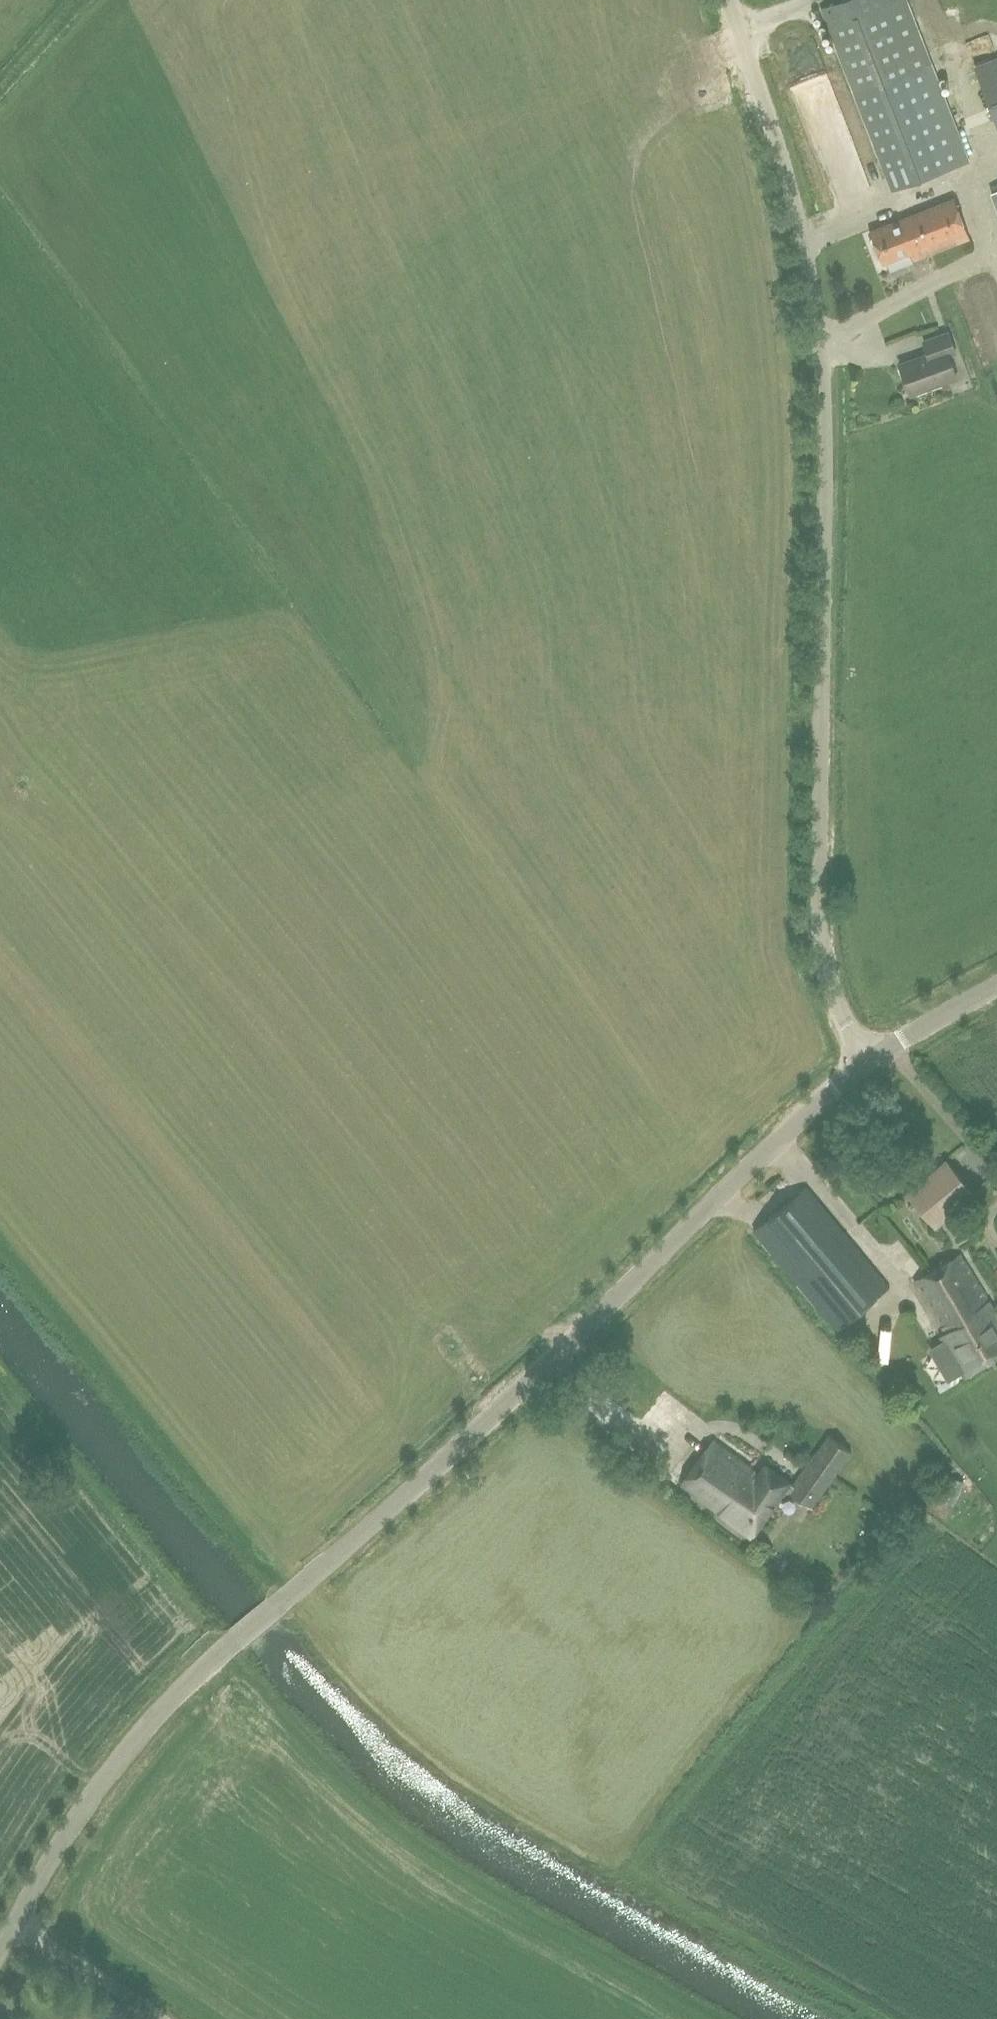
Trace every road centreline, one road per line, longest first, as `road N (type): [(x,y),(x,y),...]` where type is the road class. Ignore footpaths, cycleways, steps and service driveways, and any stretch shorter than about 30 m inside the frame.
road 1 (unclassified): [(0,1949),(115,1762),(185,1686),(603,1308),(866,1051)]
road 2 (unclassified): [(866,1051),(829,976),(819,877),(814,310),(793,208),(724,0)]
road 3 (unclassified): [(866,1051),(996,986)]

